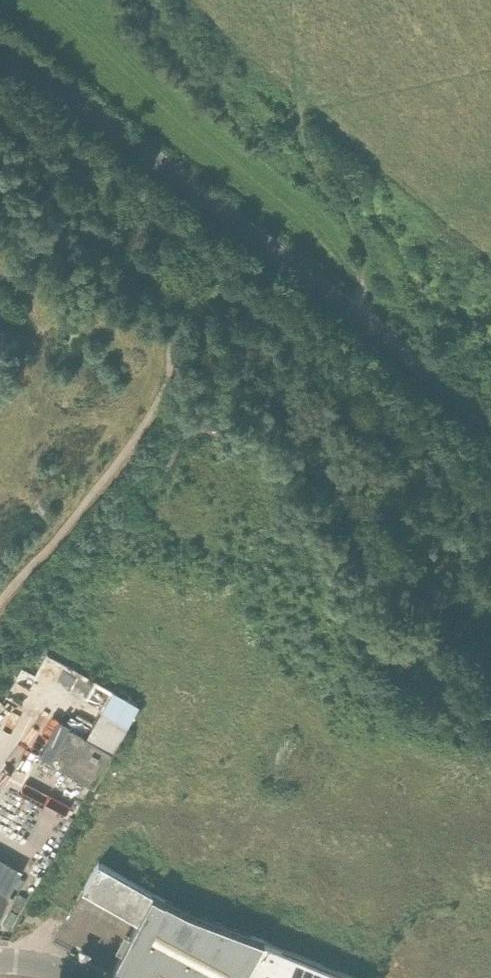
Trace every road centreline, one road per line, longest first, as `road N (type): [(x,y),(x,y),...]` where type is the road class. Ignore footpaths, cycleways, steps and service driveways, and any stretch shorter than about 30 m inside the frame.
road 1 (unclassified): [(490,417),(0,38)]
road 2 (track): [(299,90),(307,144),(362,241),(356,313)]

